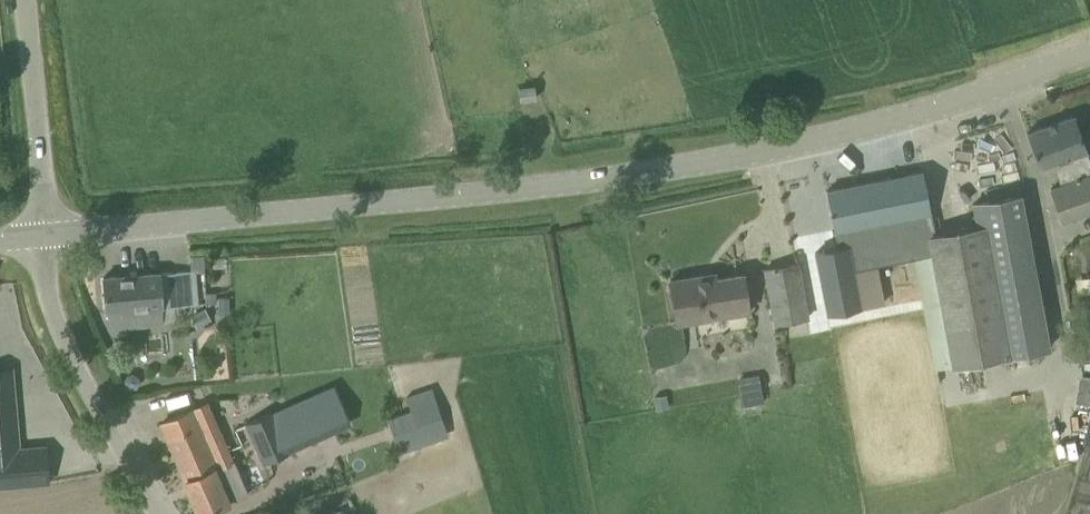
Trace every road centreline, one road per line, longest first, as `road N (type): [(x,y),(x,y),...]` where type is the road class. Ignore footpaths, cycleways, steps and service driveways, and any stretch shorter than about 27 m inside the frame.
road 1 (tertiary): [(45,235),(693,165),(830,137),(1089,53)]
road 2 (unclassified): [(151,513),(66,341),(45,235)]
road 3 (unclassified): [(45,235),(27,0)]

